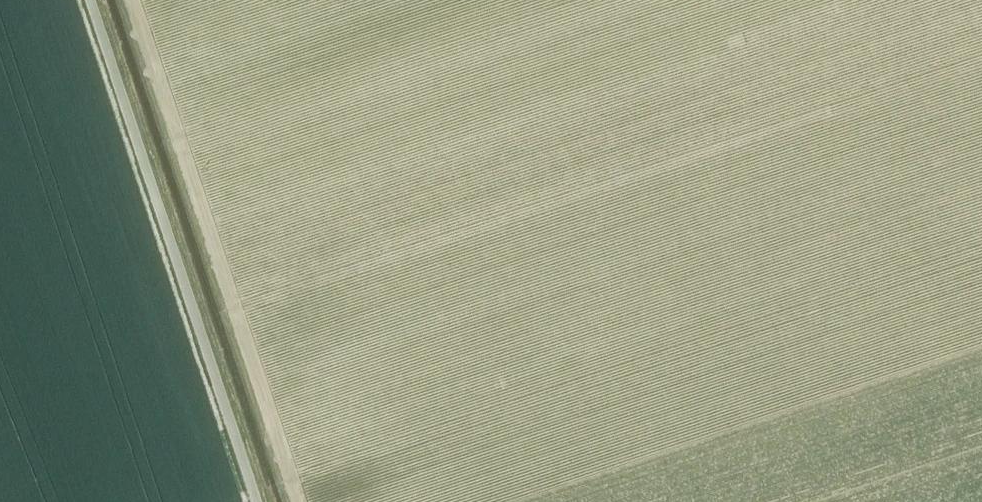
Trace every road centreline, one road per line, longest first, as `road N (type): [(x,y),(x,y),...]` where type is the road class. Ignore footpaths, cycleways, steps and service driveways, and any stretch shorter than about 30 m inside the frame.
road 1 (unclassified): [(89,0),(256,501)]

